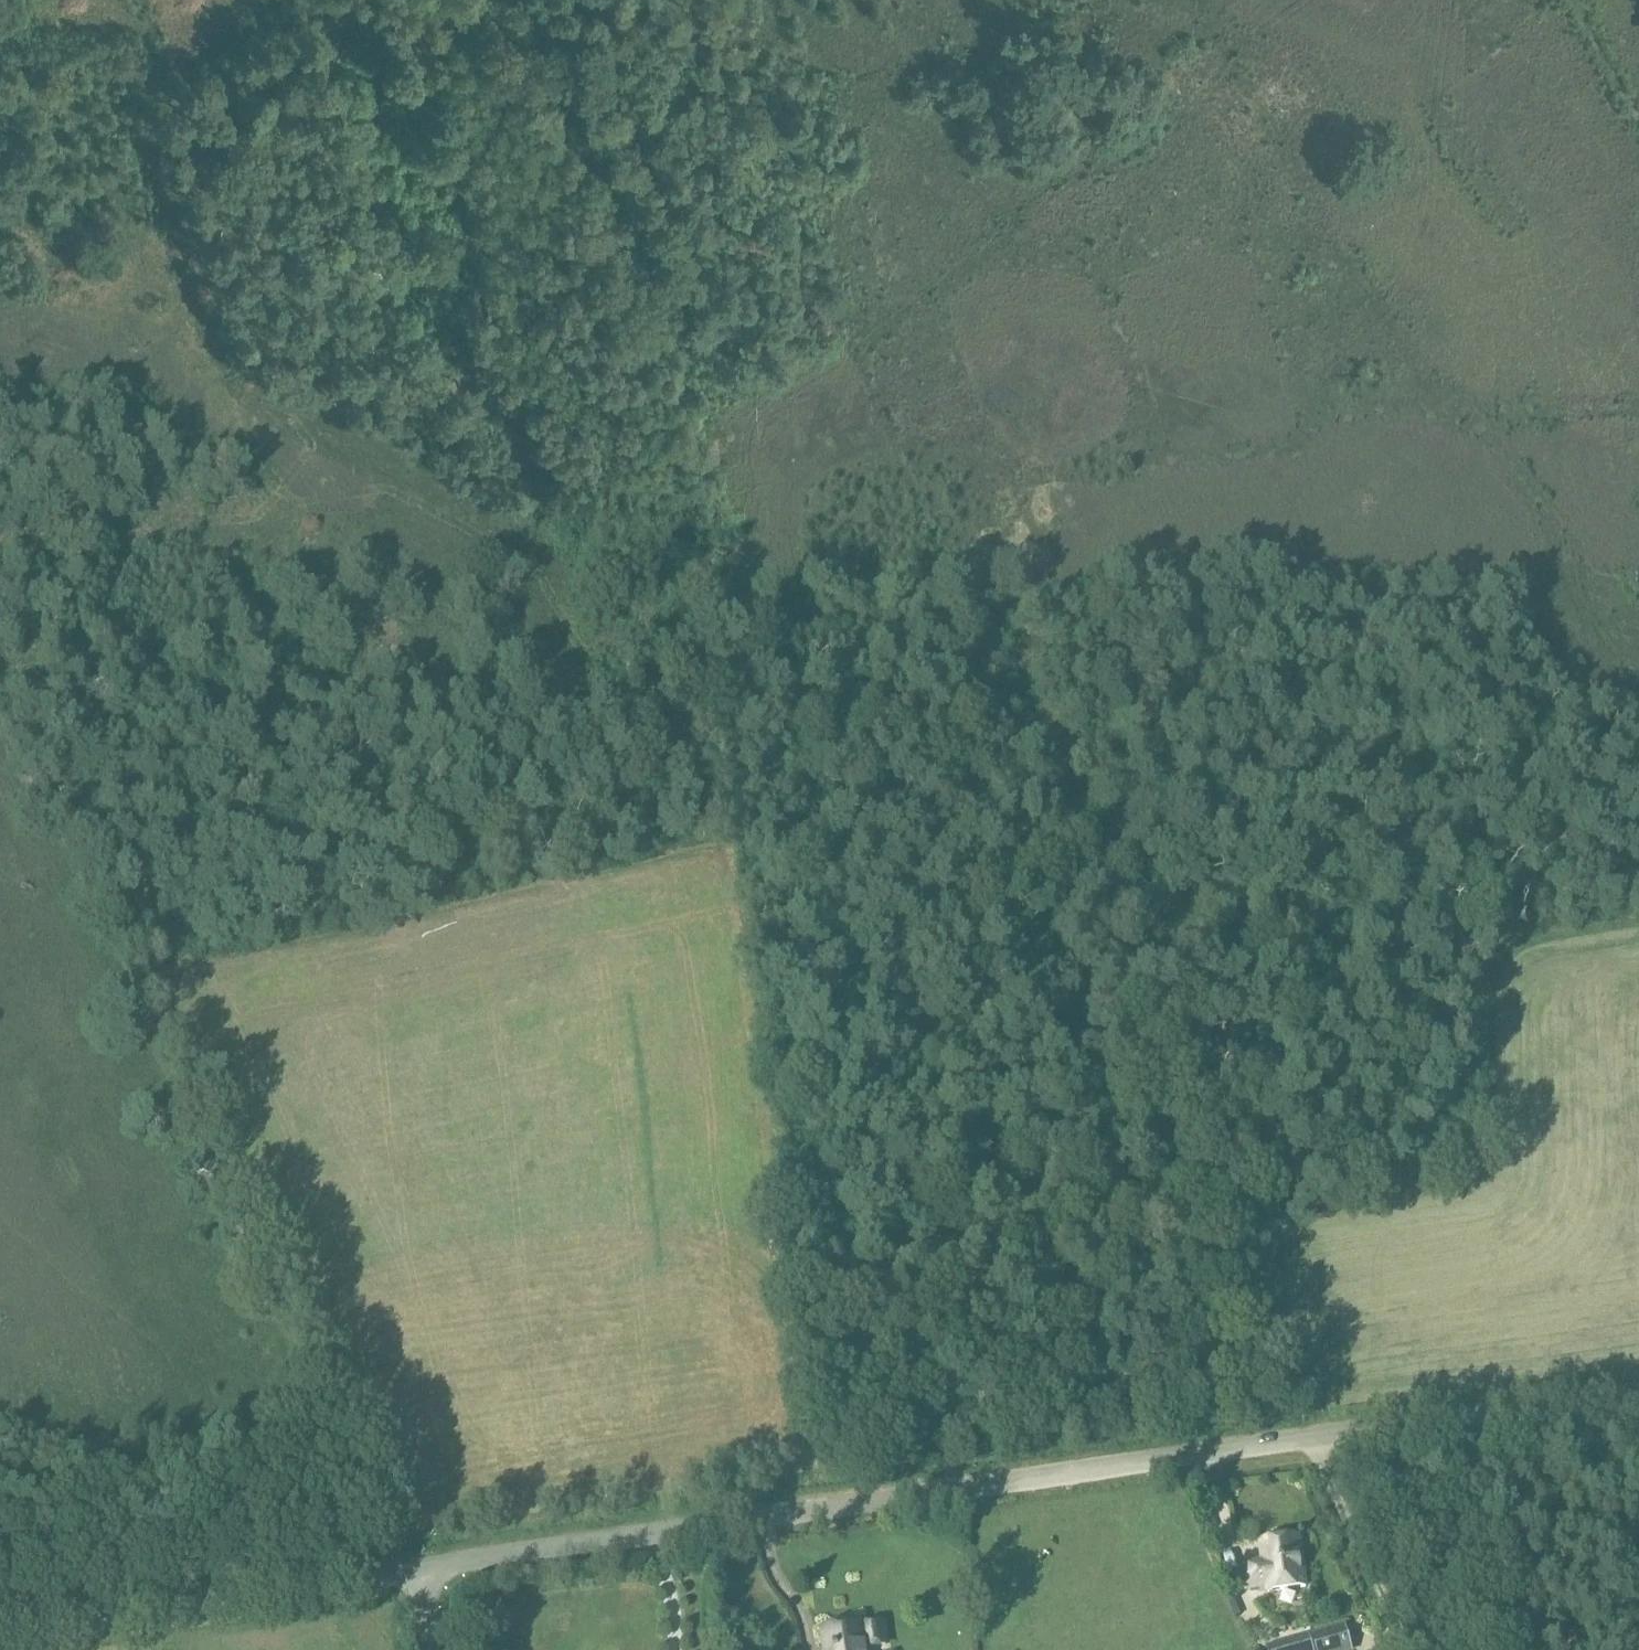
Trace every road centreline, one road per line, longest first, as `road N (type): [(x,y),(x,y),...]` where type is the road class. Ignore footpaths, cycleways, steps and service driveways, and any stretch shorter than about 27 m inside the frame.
road 1 (tertiary): [(424,1568),(1638,1393)]
road 2 (tertiary): [(0,1630),(424,1568)]
road 3 (track): [(1310,1438),(1414,1649)]

